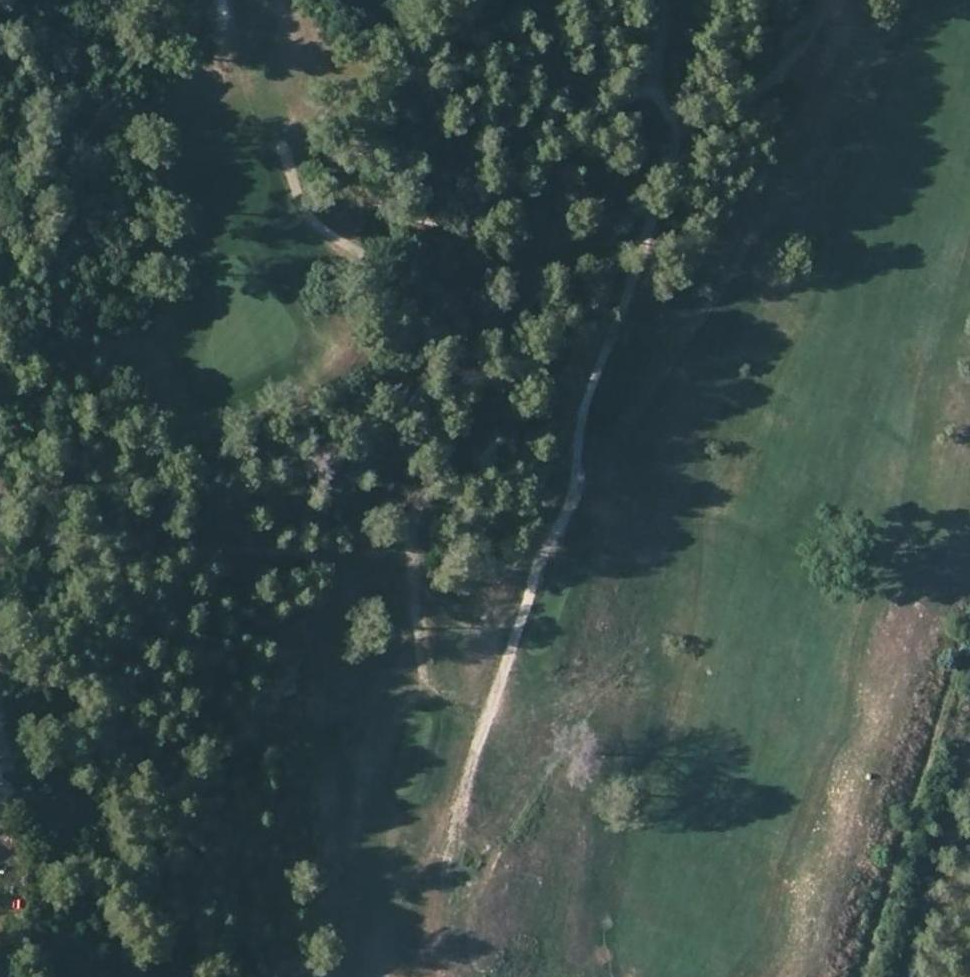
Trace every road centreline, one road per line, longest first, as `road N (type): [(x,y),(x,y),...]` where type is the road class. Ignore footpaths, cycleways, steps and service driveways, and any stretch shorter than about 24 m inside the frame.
road 1 (track): [(288,144),(302,192),(331,237),(351,252),(394,258),(469,232),(532,169),(637,92),(655,92),(670,125),(672,154),(581,410),(576,486),(550,539),(469,774)]

